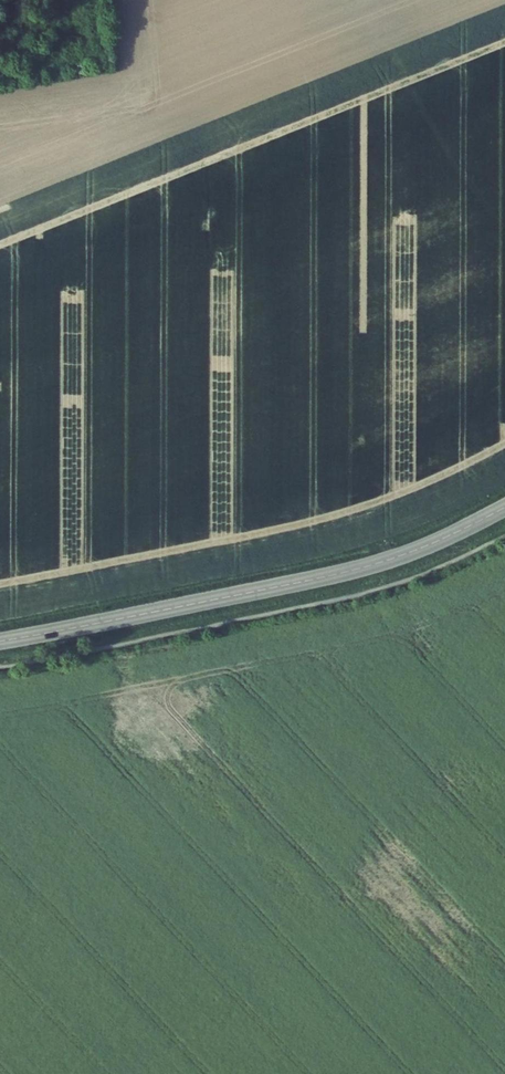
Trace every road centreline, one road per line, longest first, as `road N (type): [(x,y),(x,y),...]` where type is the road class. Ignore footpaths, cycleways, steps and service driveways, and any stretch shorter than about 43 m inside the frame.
road 1 (secondary): [(504,507),(354,570),(0,641)]

